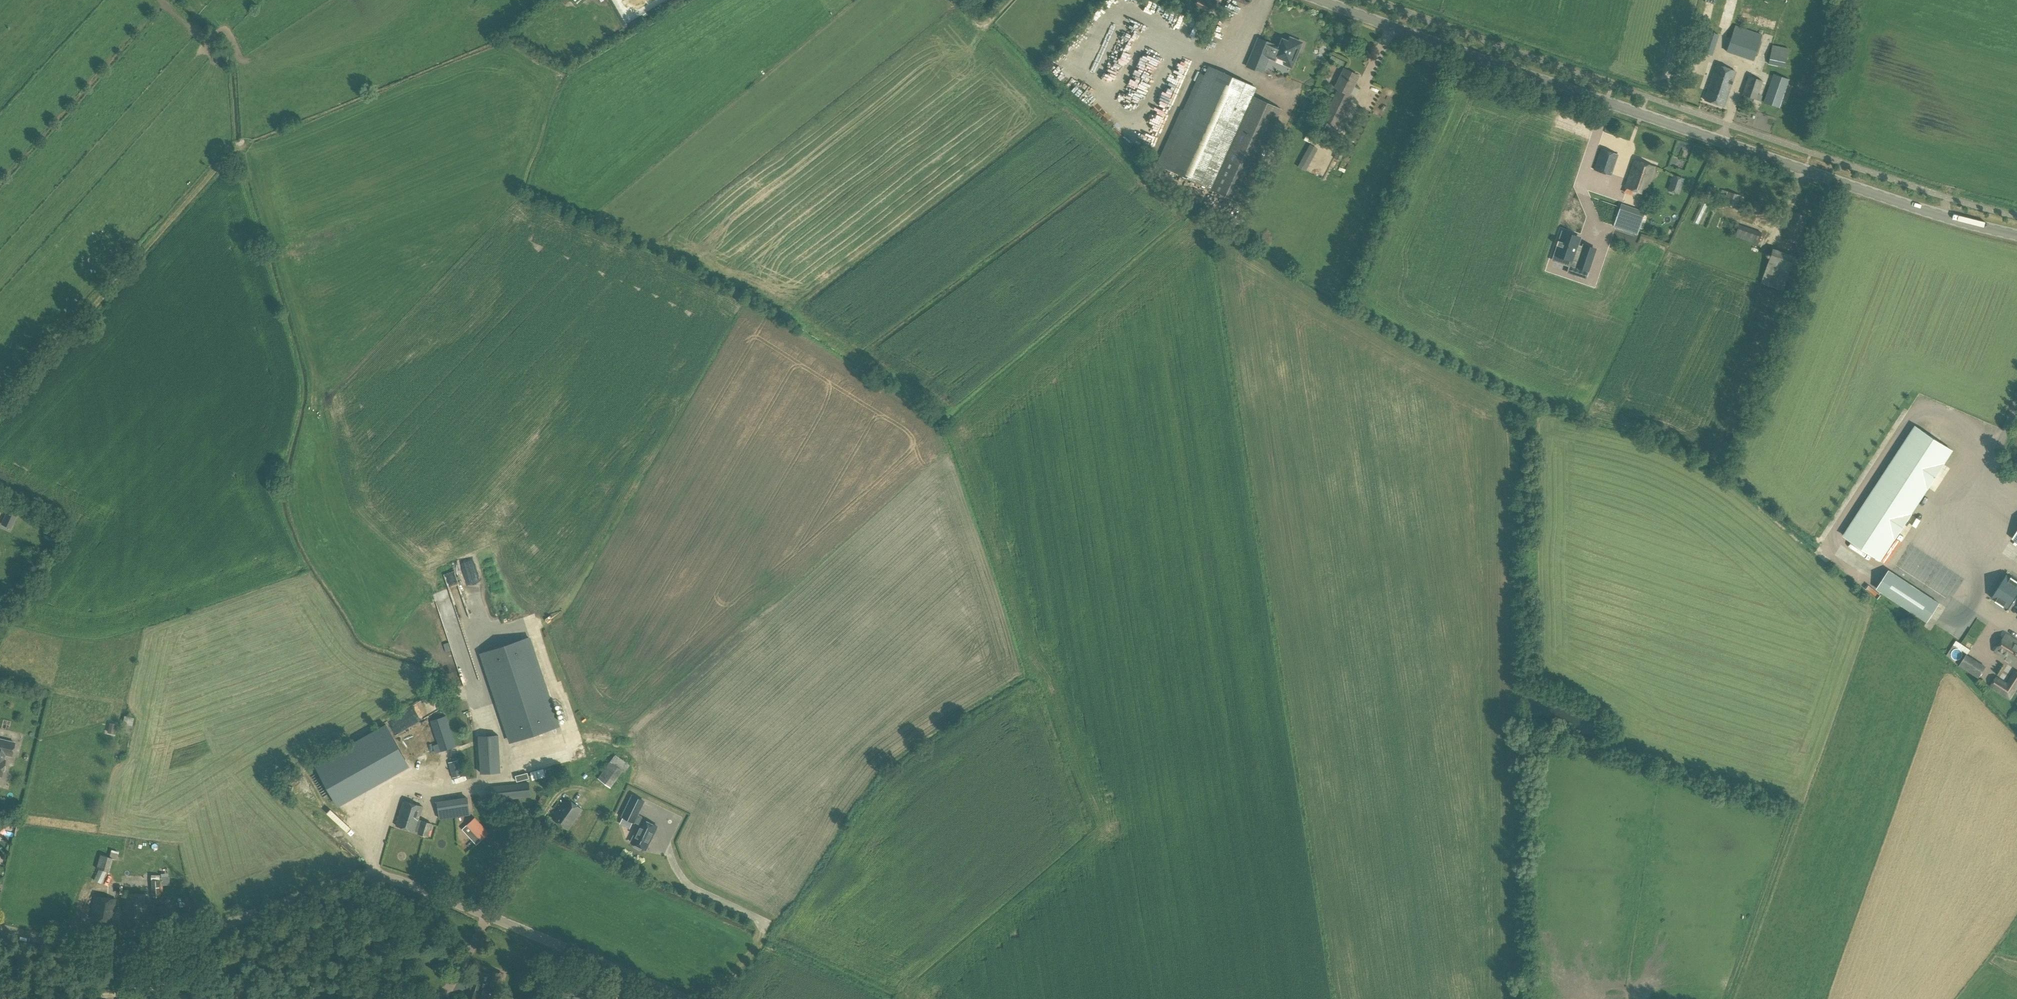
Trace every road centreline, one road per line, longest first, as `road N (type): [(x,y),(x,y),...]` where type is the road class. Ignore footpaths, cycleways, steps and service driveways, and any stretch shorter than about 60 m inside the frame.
road 1 (secondary): [(2016,235),(1812,174),(1321,0)]
road 2 (unclassified): [(685,998),(388,877),(352,878),(159,947),(105,950),(0,929)]
road 3 (track): [(0,411),(248,135)]
road 4 (track): [(364,876),(370,922),(347,998)]

